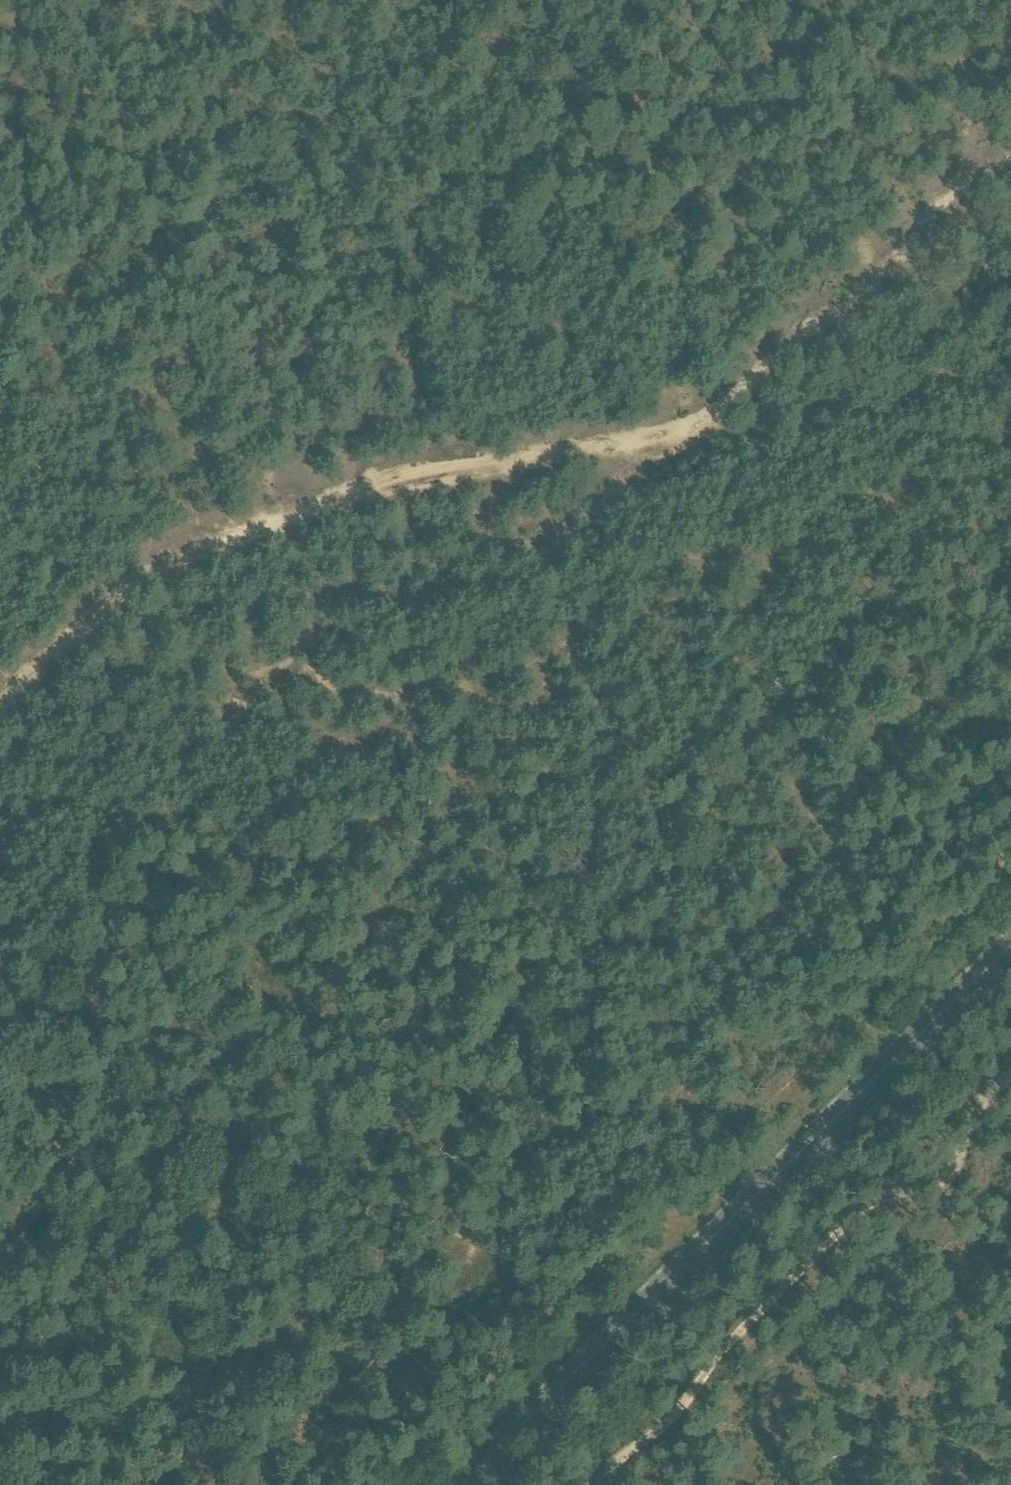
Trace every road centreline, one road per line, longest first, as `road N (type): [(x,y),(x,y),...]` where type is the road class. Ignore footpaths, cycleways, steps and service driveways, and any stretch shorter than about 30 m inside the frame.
road 1 (track): [(0,707),(136,581),(196,548),(436,466),(678,441),(712,422),(786,347),(870,289),(958,190),(1010,158)]
road 2 (primary): [(460,1484),(1010,946)]
road 3 (track): [(1010,1080),(588,1484)]

